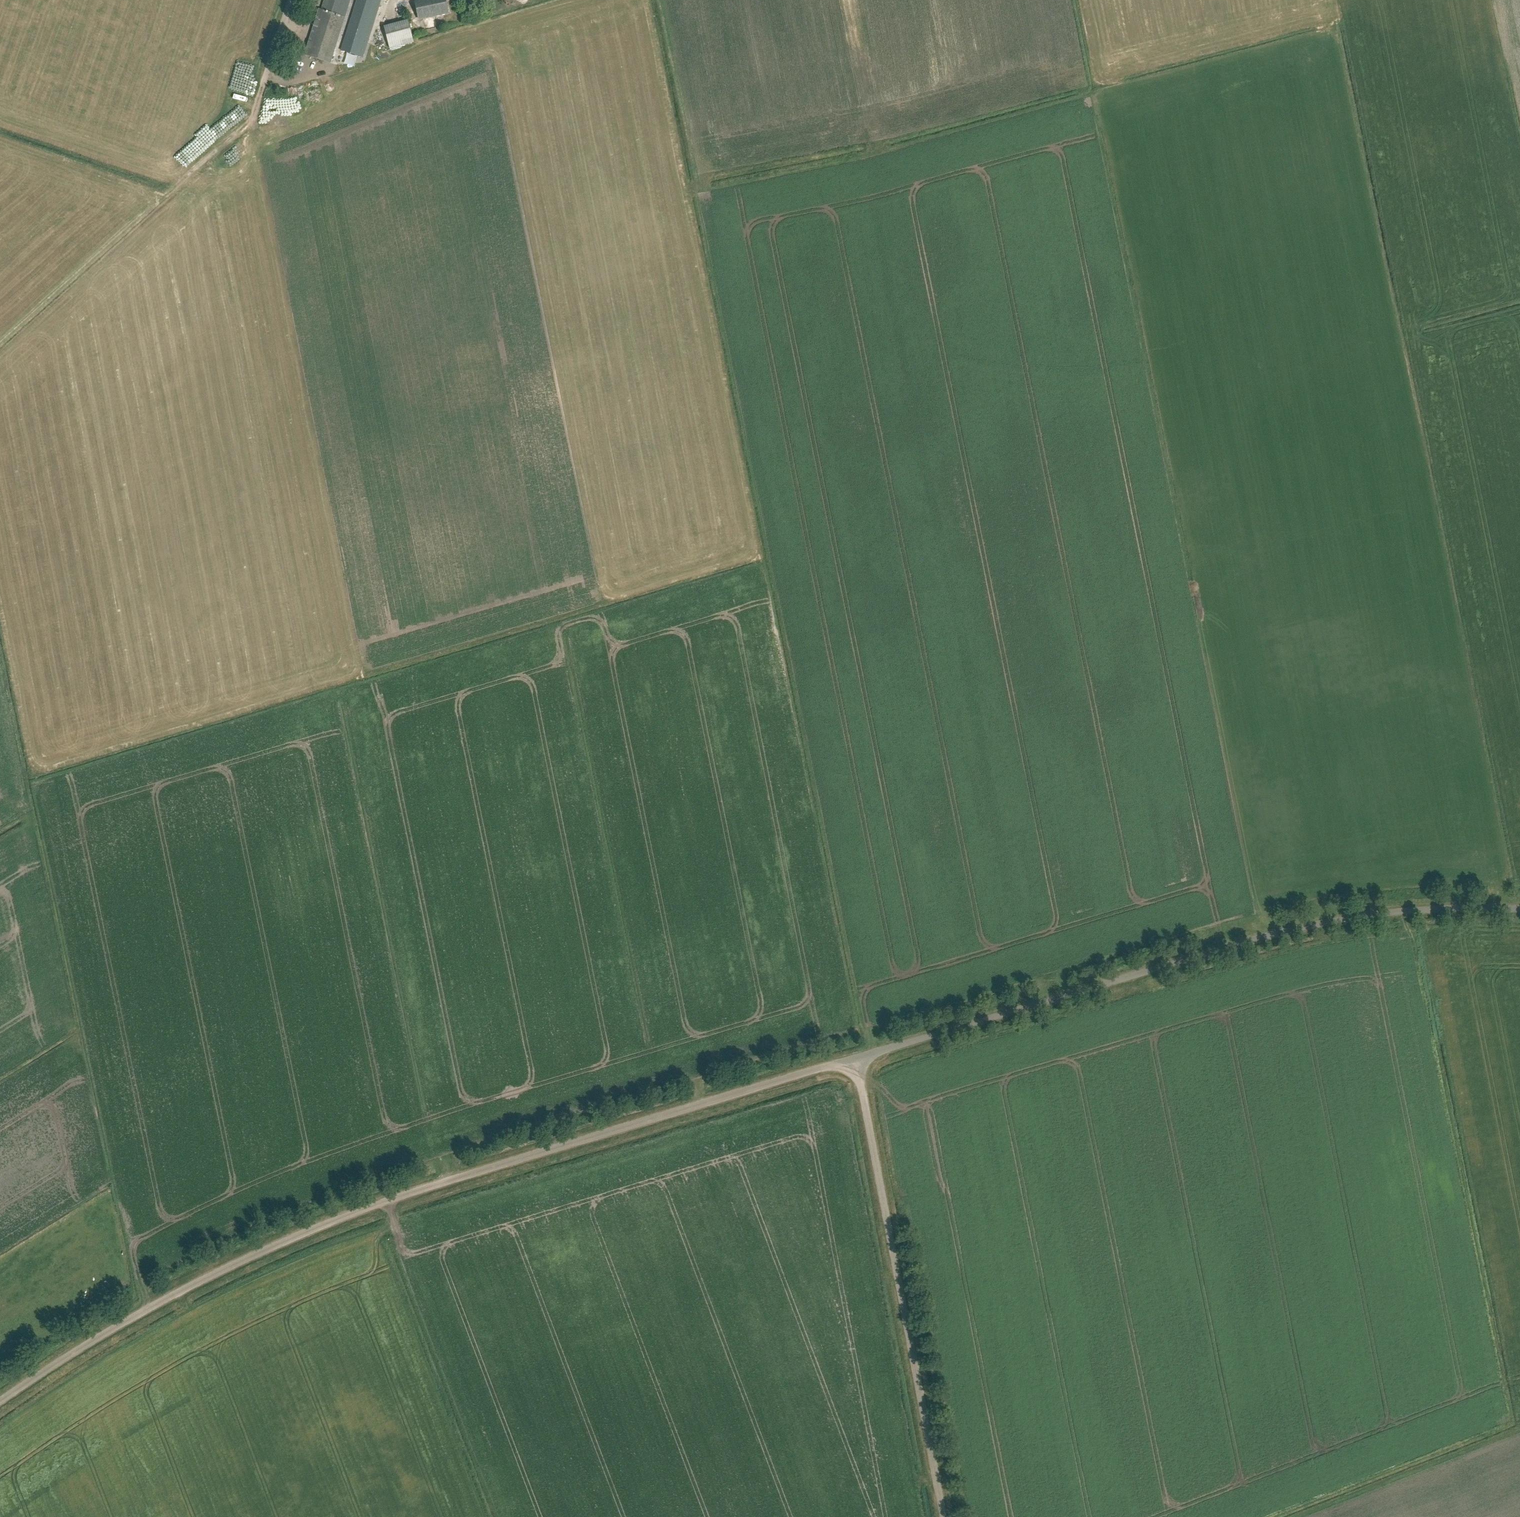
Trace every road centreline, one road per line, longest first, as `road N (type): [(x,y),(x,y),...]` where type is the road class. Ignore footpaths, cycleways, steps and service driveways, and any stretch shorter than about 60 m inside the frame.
road 1 (unclassified): [(0,1404),(214,1277),(345,1217),(852,1061)]
road 2 (unclassified): [(852,1061),(1304,929),(1394,914),(1519,911)]
road 3 (unclassified): [(943,1516),(852,1061)]
road 4 (track): [(265,78),(260,117),(0,345)]

